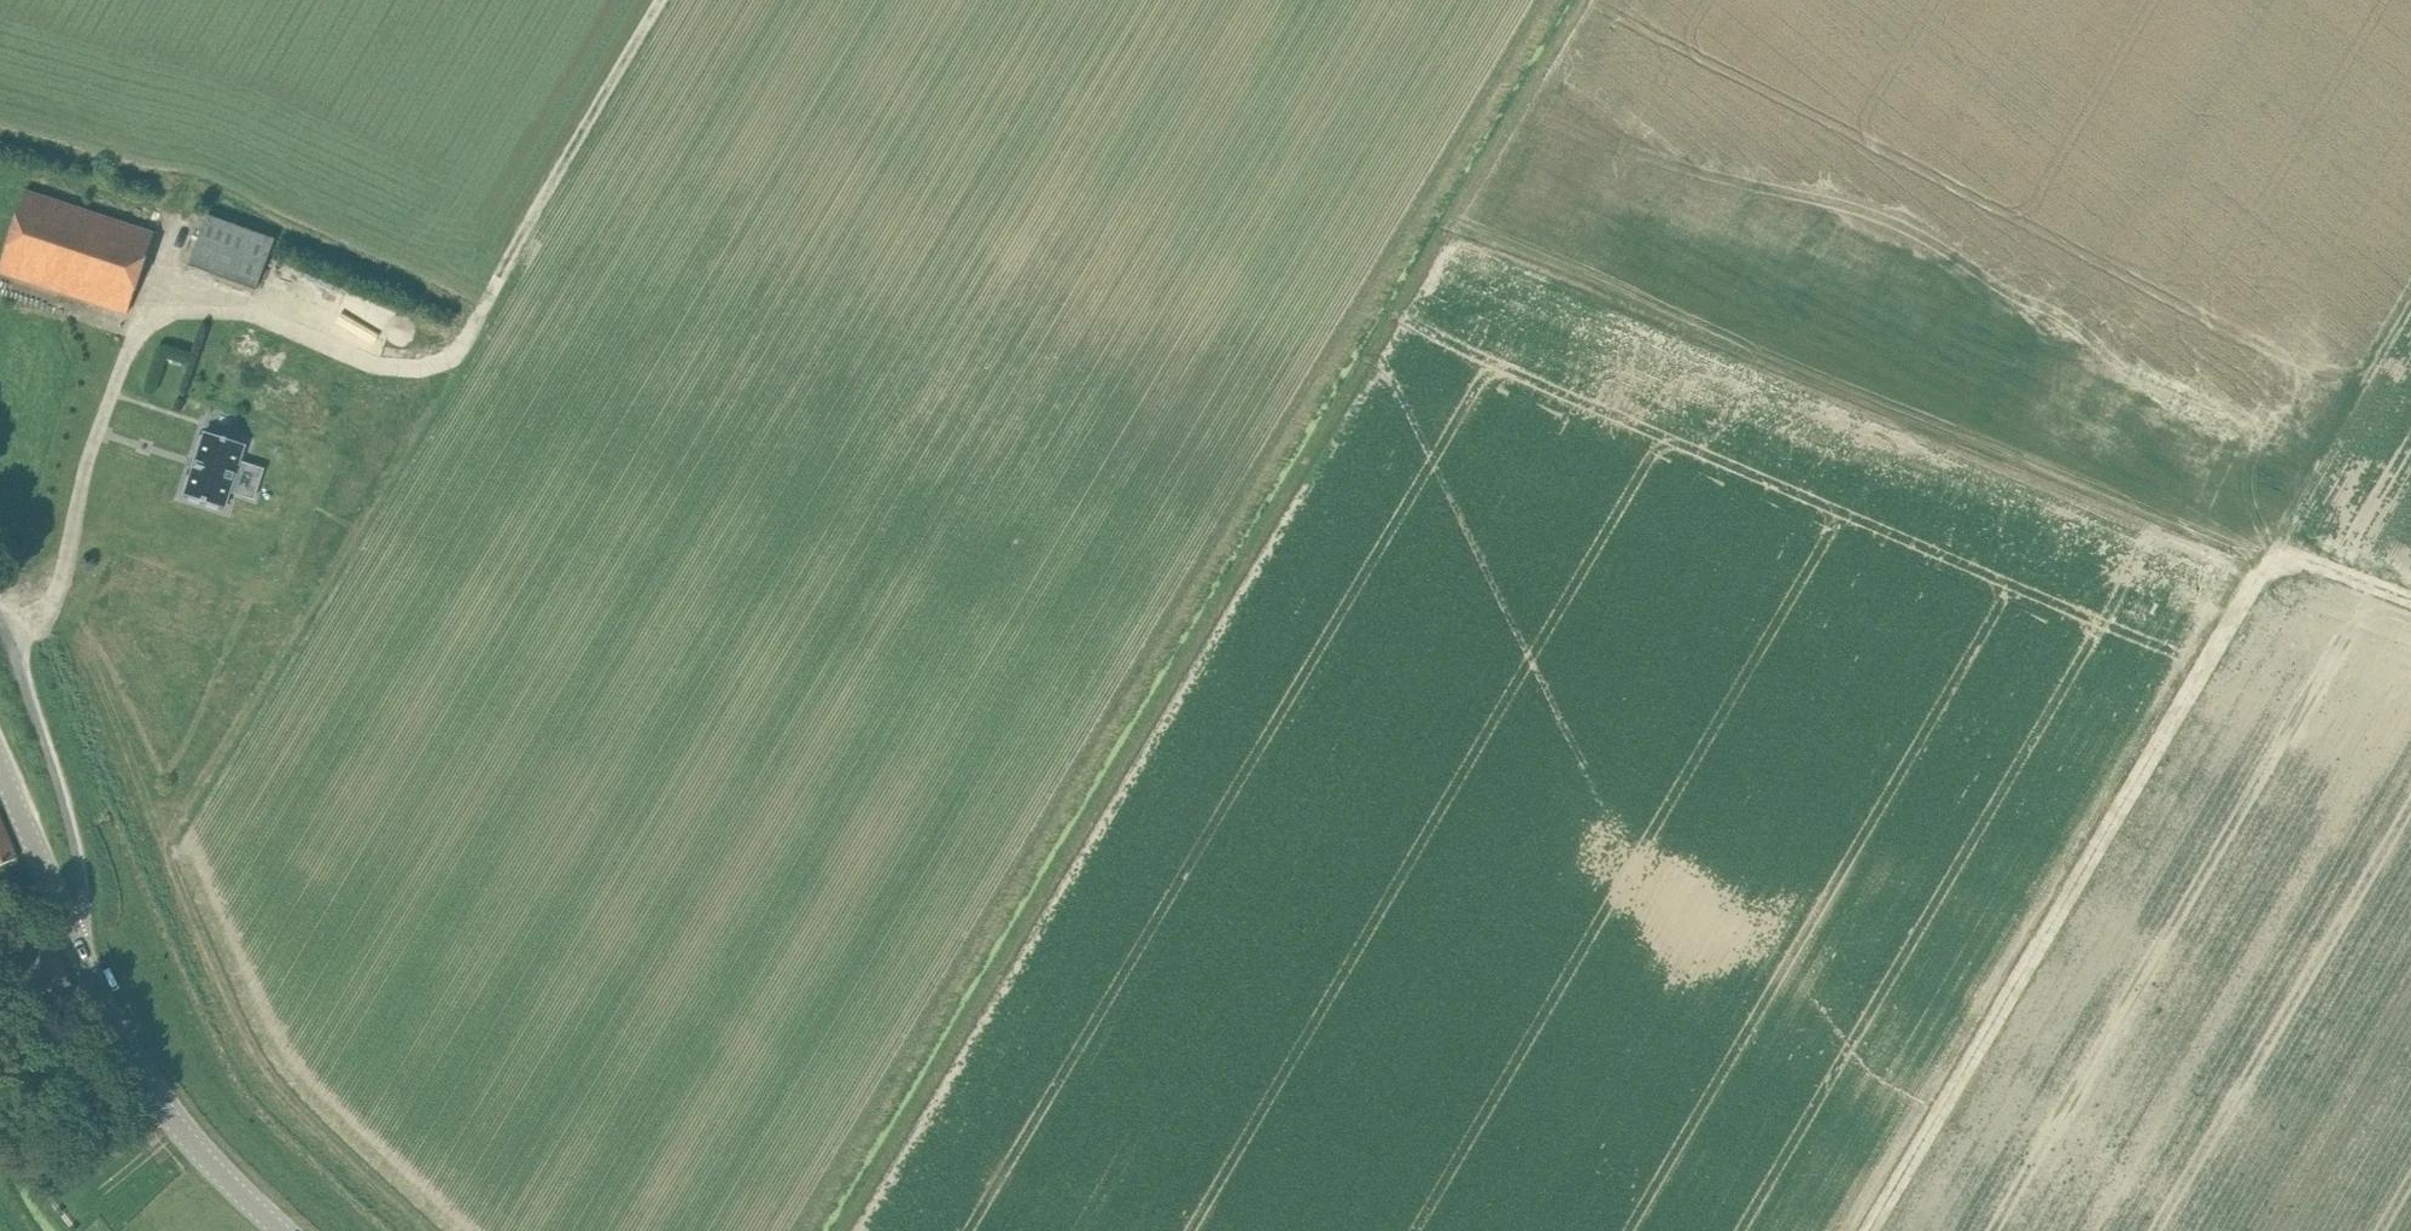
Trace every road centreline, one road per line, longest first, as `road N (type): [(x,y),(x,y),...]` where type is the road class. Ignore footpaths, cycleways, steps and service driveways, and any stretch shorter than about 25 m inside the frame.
road 1 (tertiary): [(280,1230),(186,1143),(81,947)]
road 2 (unclassified): [(81,947),(74,848),(0,617)]
road 3 (tertiary): [(81,947),(0,762)]

